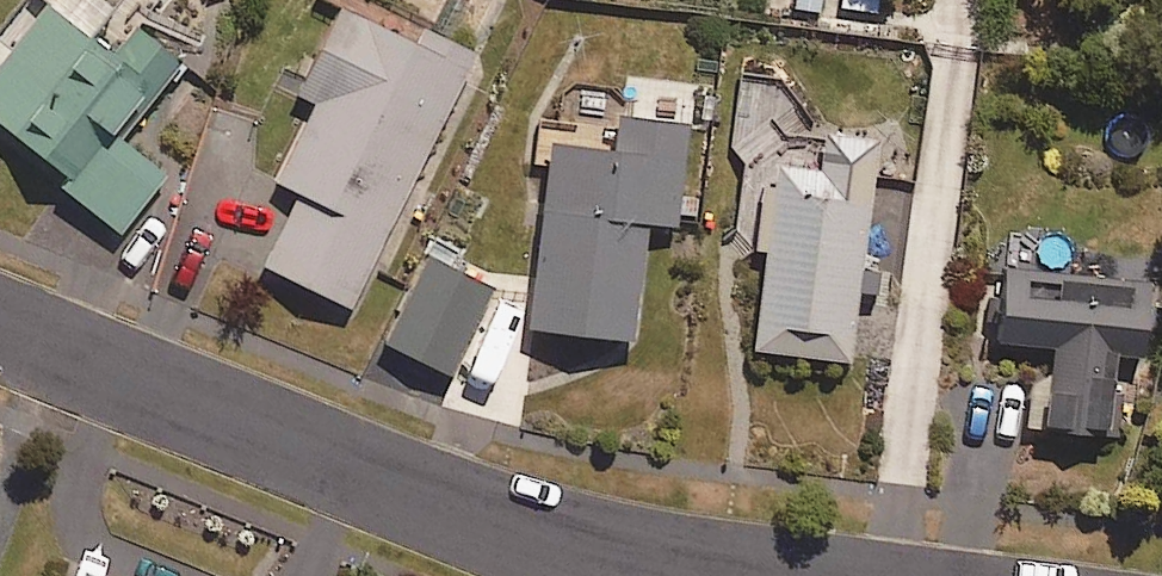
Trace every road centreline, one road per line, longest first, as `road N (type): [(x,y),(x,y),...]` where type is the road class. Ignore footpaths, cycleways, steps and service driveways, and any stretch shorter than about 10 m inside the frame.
road 1 (residential): [(0,326),(558,546),(688,575)]

